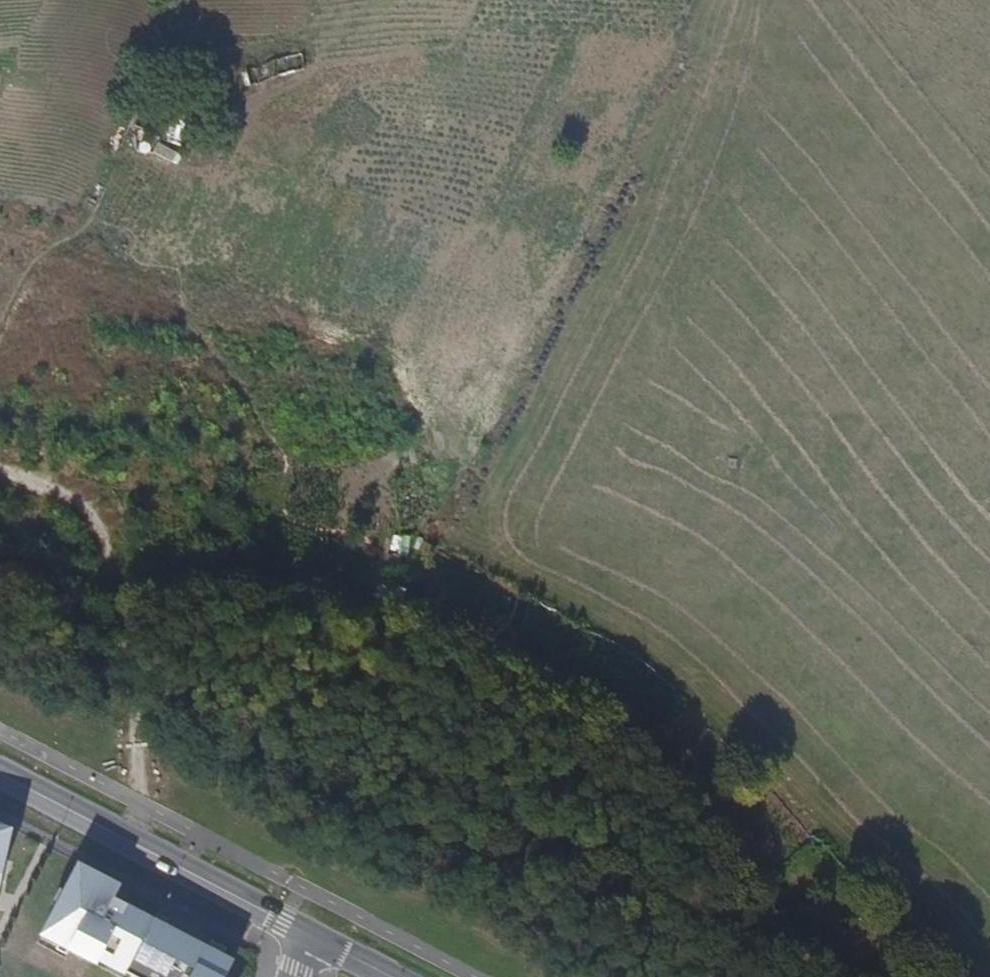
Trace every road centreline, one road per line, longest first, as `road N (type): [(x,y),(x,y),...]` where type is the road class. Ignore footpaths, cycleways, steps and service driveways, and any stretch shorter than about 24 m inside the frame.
road 1 (residential): [(311,934),(0,774)]

